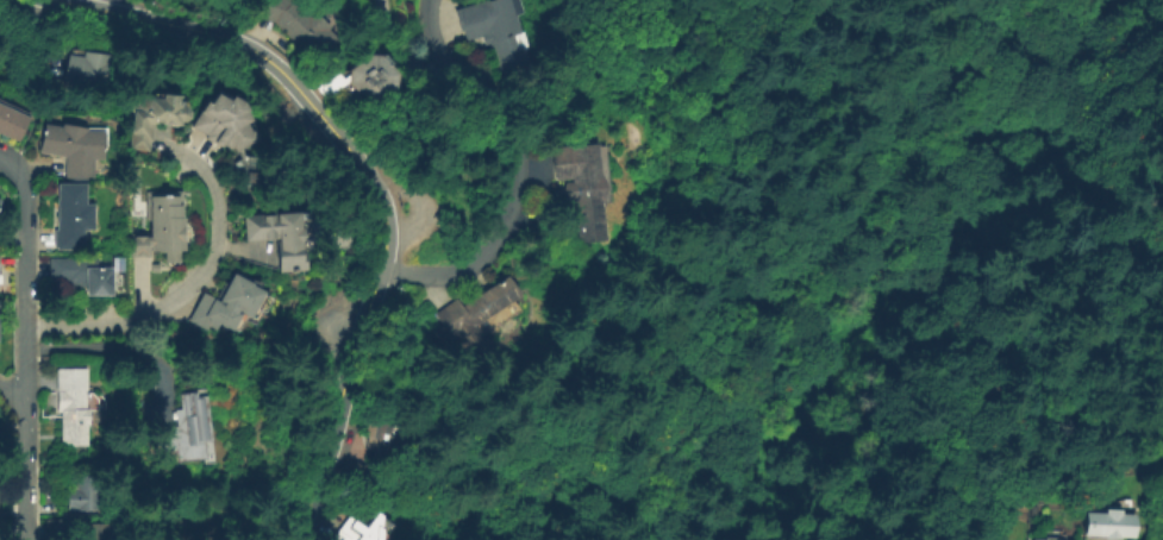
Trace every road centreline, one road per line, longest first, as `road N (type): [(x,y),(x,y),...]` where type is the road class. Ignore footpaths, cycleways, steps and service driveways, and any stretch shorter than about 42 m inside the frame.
road 1 (tertiary): [(56,0),(248,48),(296,89),(365,172),(383,218),(379,270)]
road 2 (residential): [(428,0),(431,38),(513,144),(513,206),(479,263),(446,274),(379,270)]
road 3 (residential): [(160,146),(185,155),(212,183),(217,236),(196,282),(145,315),(26,322)]
road 4 (tertiary): [(379,270),(313,502),(293,539)]
road 5 (residential): [(26,390),(25,539)]
road 6 (residential): [(26,390),(26,250)]

